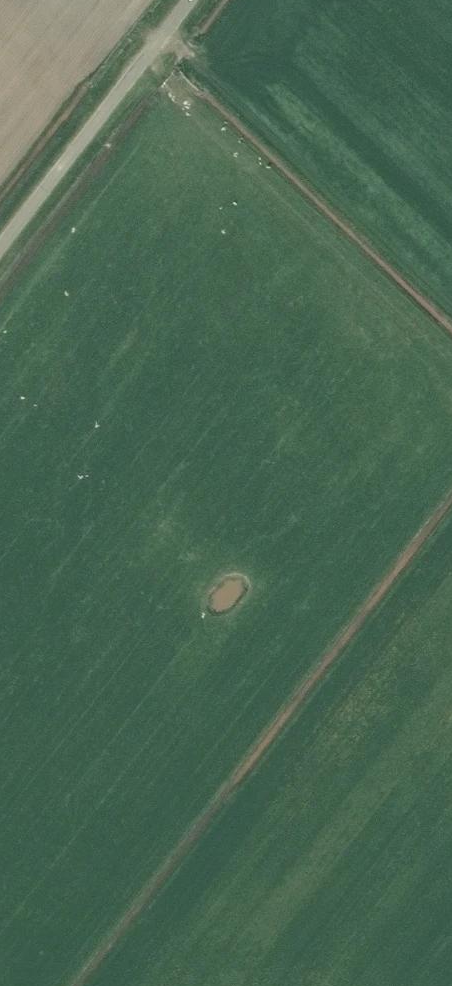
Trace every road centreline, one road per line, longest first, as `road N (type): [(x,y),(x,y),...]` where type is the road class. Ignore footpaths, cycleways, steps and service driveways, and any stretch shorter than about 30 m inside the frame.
road 1 (unclassified): [(0,225),(182,0)]

